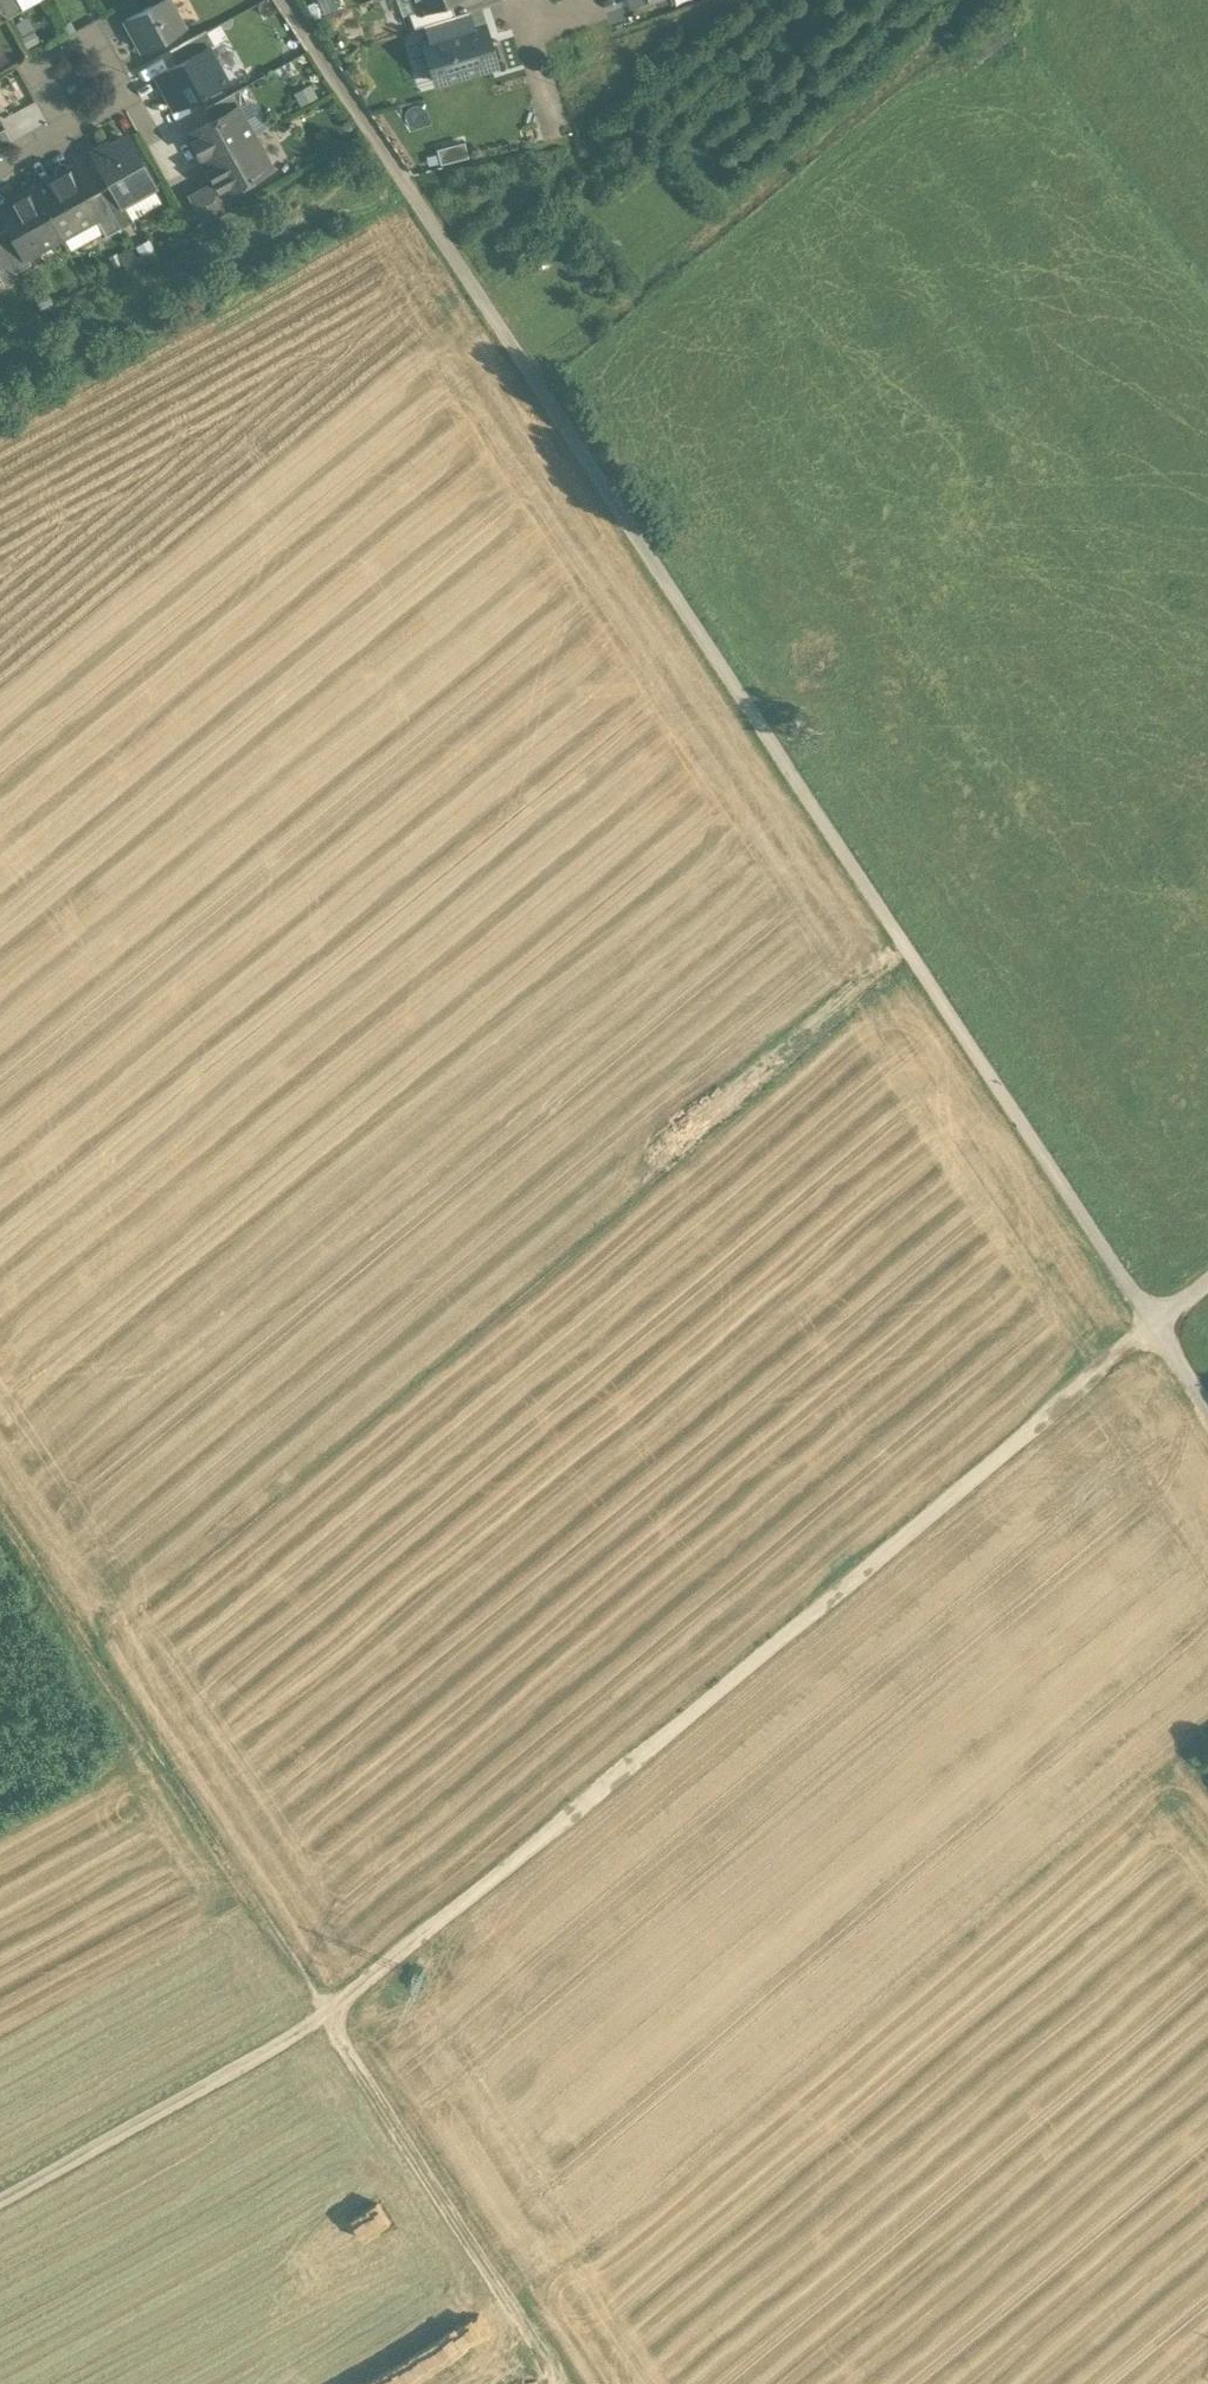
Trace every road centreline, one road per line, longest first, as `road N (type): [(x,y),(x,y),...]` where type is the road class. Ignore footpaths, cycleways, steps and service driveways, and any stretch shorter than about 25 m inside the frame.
road 1 (track): [(0,2205),(329,2015),(1152,1329)]
road 2 (track): [(0,1524),(565,2383)]
road 3 (residential): [(65,126),(37,73),(91,38),(122,90)]
road 4 (residential): [(517,0),(550,137)]

